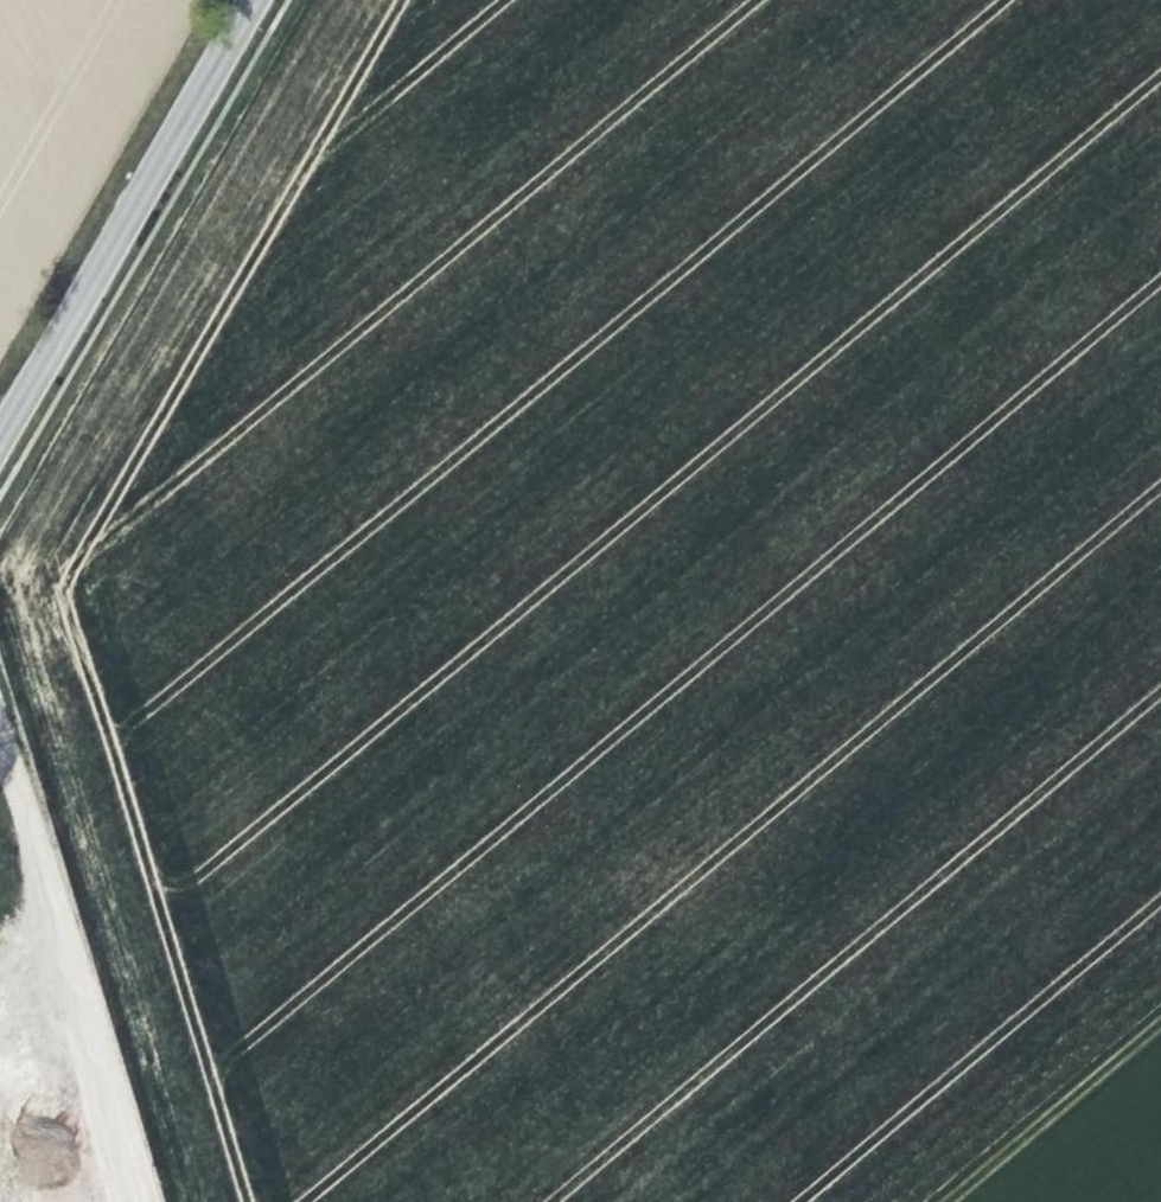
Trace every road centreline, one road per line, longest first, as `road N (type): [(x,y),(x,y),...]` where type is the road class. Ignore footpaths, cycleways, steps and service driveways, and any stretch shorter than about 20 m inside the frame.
road 1 (tertiary): [(0,439),(251,0)]
road 2 (track): [(136,1201),(0,736)]
road 3 (track): [(1160,1018),(944,1201)]

